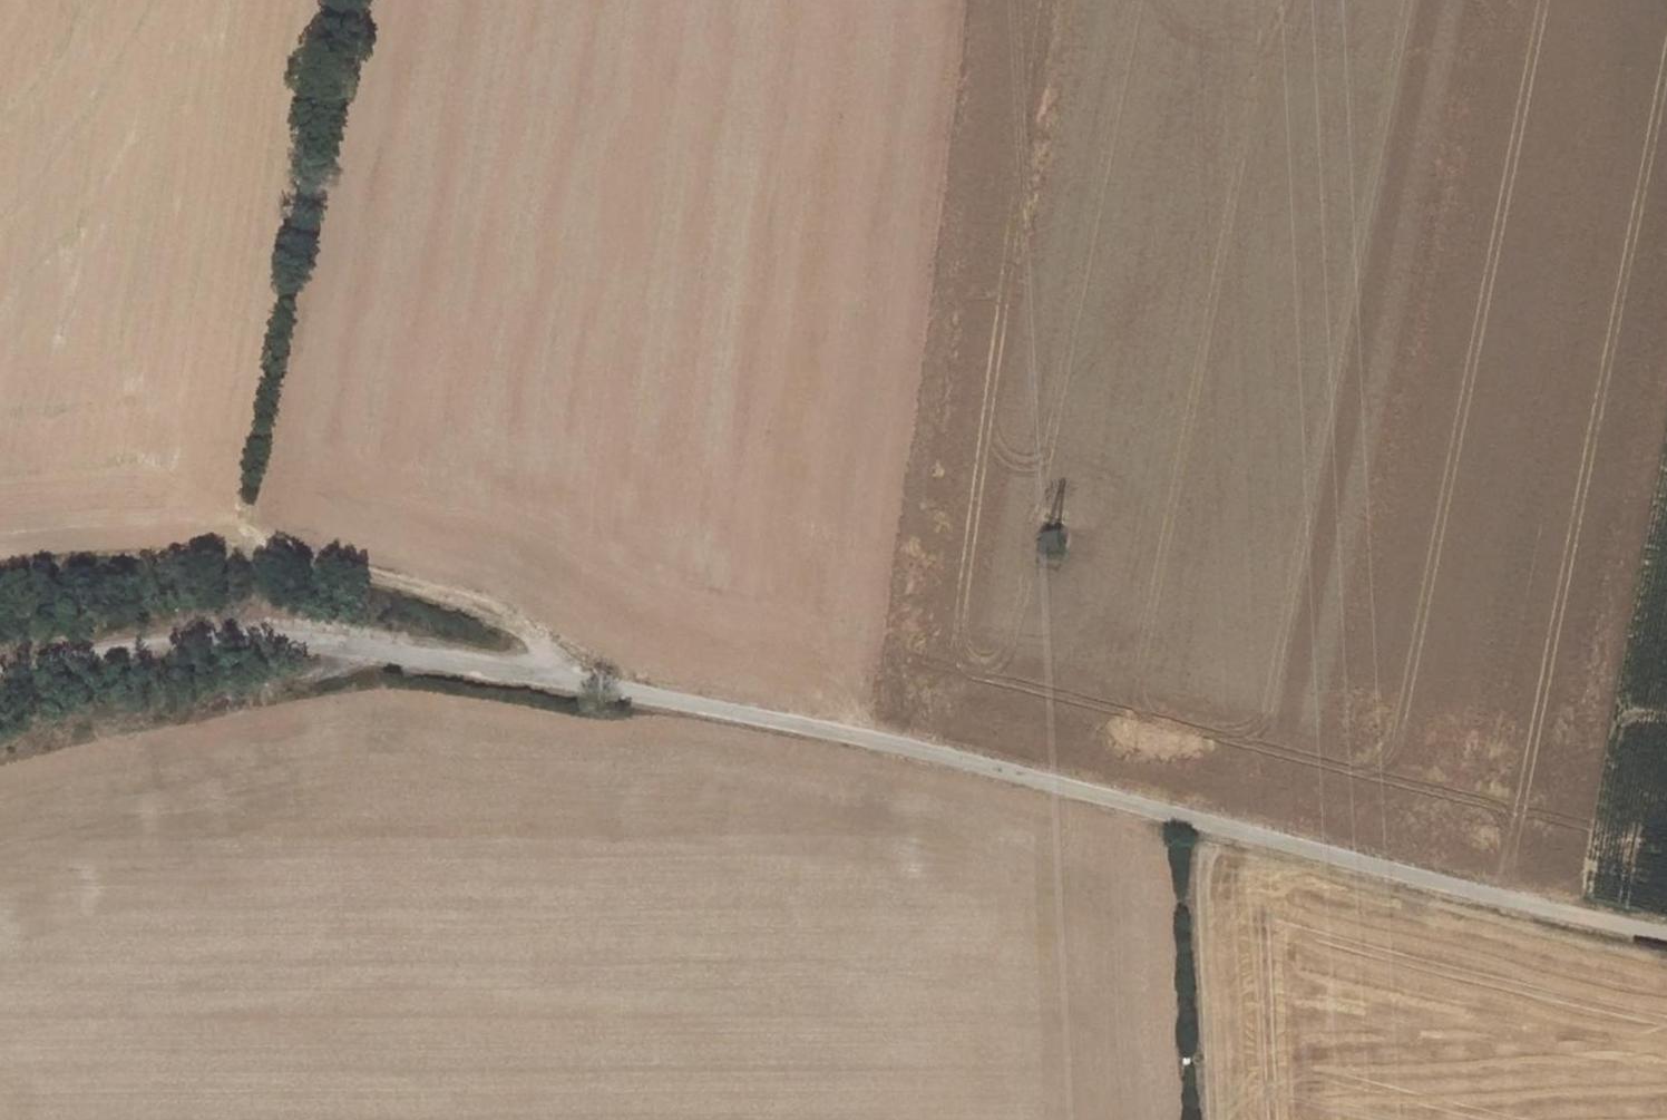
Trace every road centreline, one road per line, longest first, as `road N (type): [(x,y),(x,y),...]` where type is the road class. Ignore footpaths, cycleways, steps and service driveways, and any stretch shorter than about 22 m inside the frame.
road 1 (track): [(546,679),(535,639),(394,579),(257,550),(106,560)]

